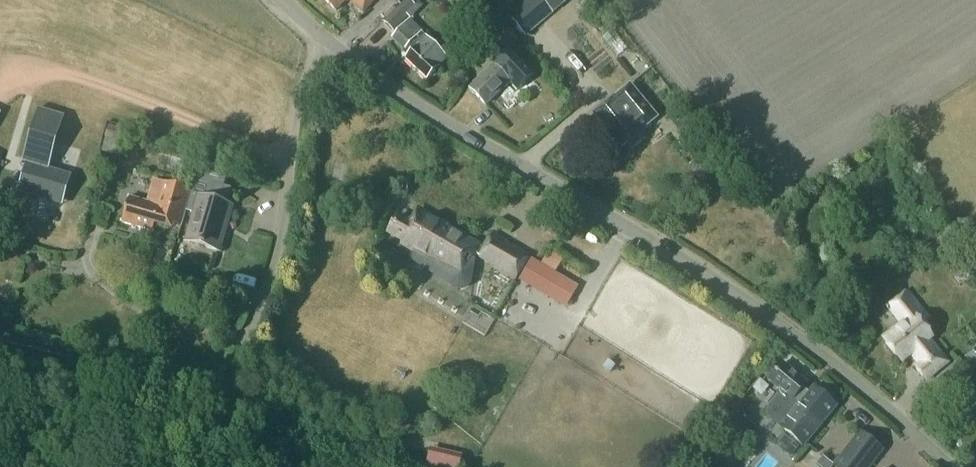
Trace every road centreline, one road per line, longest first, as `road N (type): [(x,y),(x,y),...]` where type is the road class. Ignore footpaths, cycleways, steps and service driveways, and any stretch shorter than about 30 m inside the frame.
road 1 (tertiary): [(951,466),(834,362),(700,268),(324,38)]
road 2 (unclassified): [(204,466),(277,247),(294,119),(324,38)]

